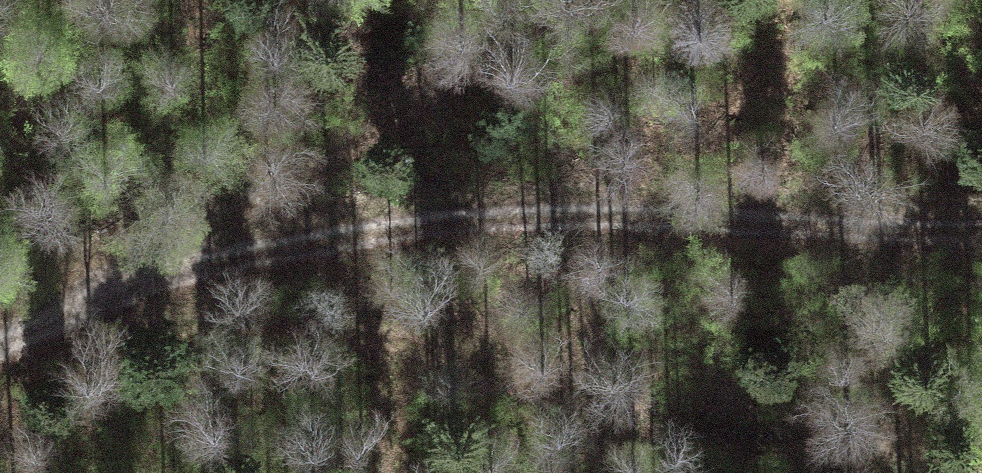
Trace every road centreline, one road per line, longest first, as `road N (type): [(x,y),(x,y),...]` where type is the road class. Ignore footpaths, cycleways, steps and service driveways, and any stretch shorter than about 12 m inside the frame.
road 1 (track): [(0,346),(198,251),(527,223),(981,231)]
road 2 (track): [(68,314),(232,326),(534,383),(918,472)]
road 3 (track): [(607,0),(198,251)]

